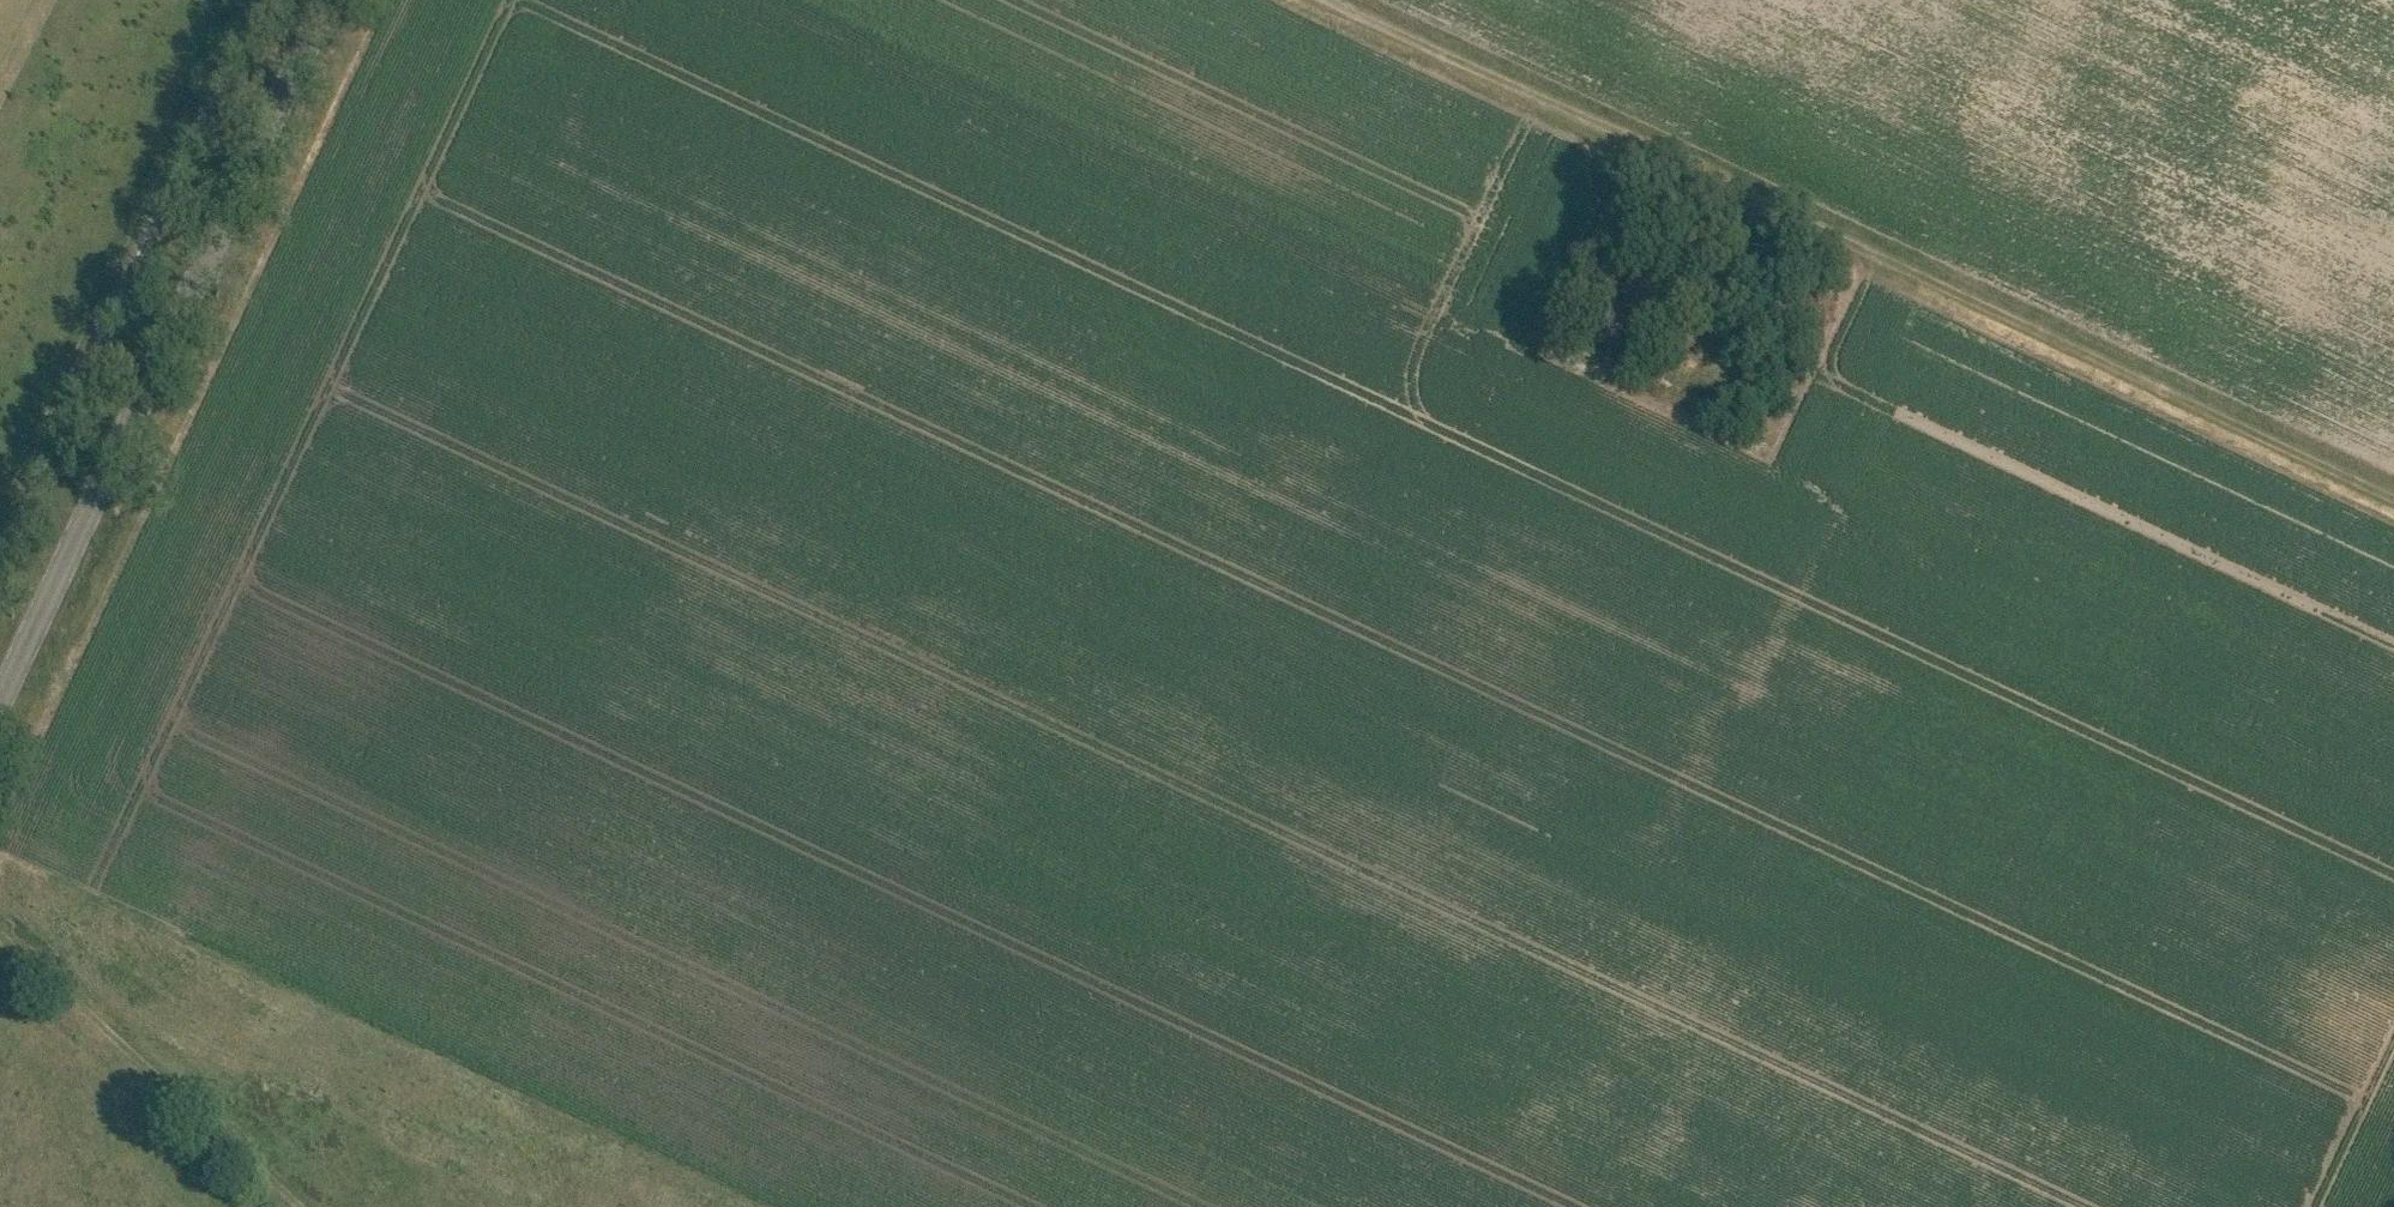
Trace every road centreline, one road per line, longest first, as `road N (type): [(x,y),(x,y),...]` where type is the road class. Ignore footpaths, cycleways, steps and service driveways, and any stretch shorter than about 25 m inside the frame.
road 1 (track): [(1330,0),(2393,497)]
road 2 (tertiary): [(0,699),(329,0)]
road 3 (track): [(0,937),(293,1206)]

